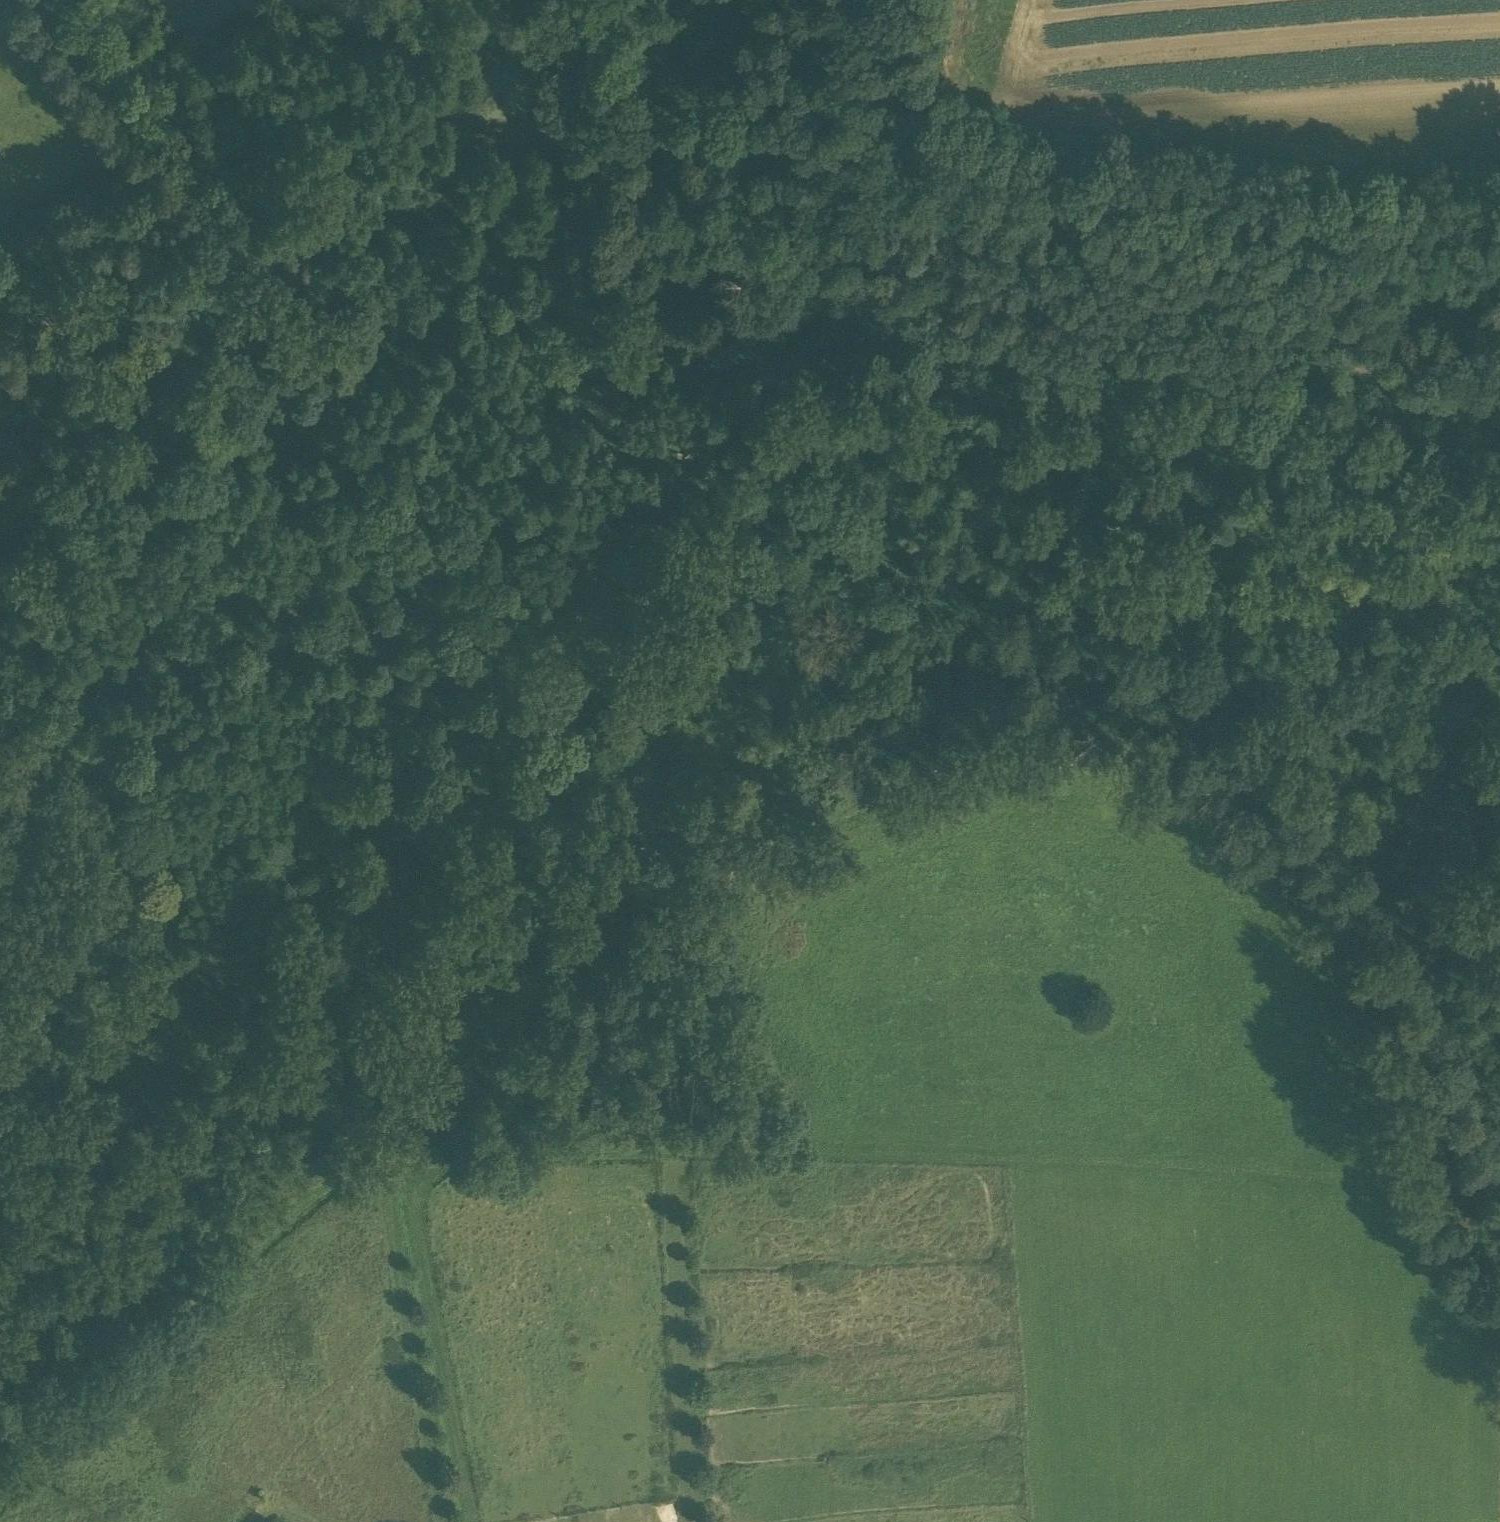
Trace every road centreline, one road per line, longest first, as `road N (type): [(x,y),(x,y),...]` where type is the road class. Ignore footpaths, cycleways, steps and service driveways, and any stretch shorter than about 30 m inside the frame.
road 1 (track): [(23,0),(283,276),(306,281),(465,263),(677,340),(854,304)]
road 2 (track): [(854,304),(1323,364),(1499,372)]

